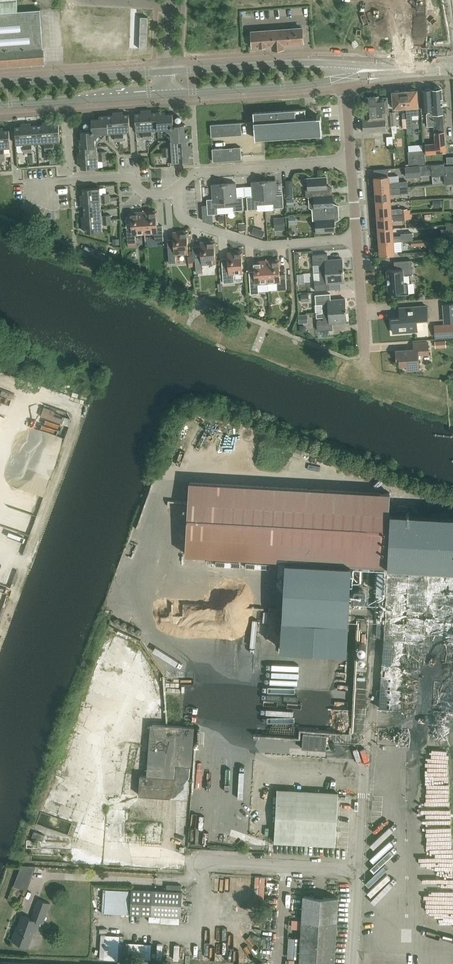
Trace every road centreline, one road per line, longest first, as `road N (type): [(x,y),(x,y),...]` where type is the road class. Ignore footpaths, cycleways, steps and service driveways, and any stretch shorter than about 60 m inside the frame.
road 1 (unclassified): [(352,963),(357,877),(338,866),(189,862)]
road 2 (residential): [(357,240),(266,247),(187,220),(175,193)]
road 3 (residential): [(175,193),(196,174),(351,160)]
road 4 (tertiary): [(169,94),(345,80)]
road 5 (tertiary): [(345,65),(169,71)]
road 6 (tertiary): [(0,105),(169,94)]
road 7 (tertiary): [(169,71),(0,82)]
road 8 (residential): [(40,194),(39,182),(124,178),(142,192),(175,193)]

